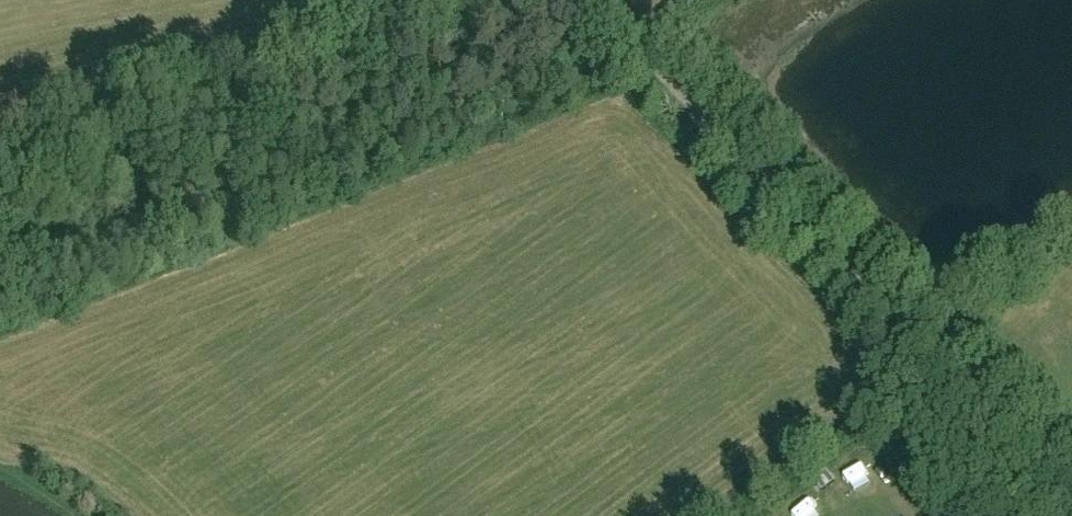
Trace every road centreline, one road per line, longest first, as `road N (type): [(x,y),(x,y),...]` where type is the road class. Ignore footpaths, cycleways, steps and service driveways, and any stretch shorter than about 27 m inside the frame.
road 1 (unclassified): [(1071,496),(593,0)]

